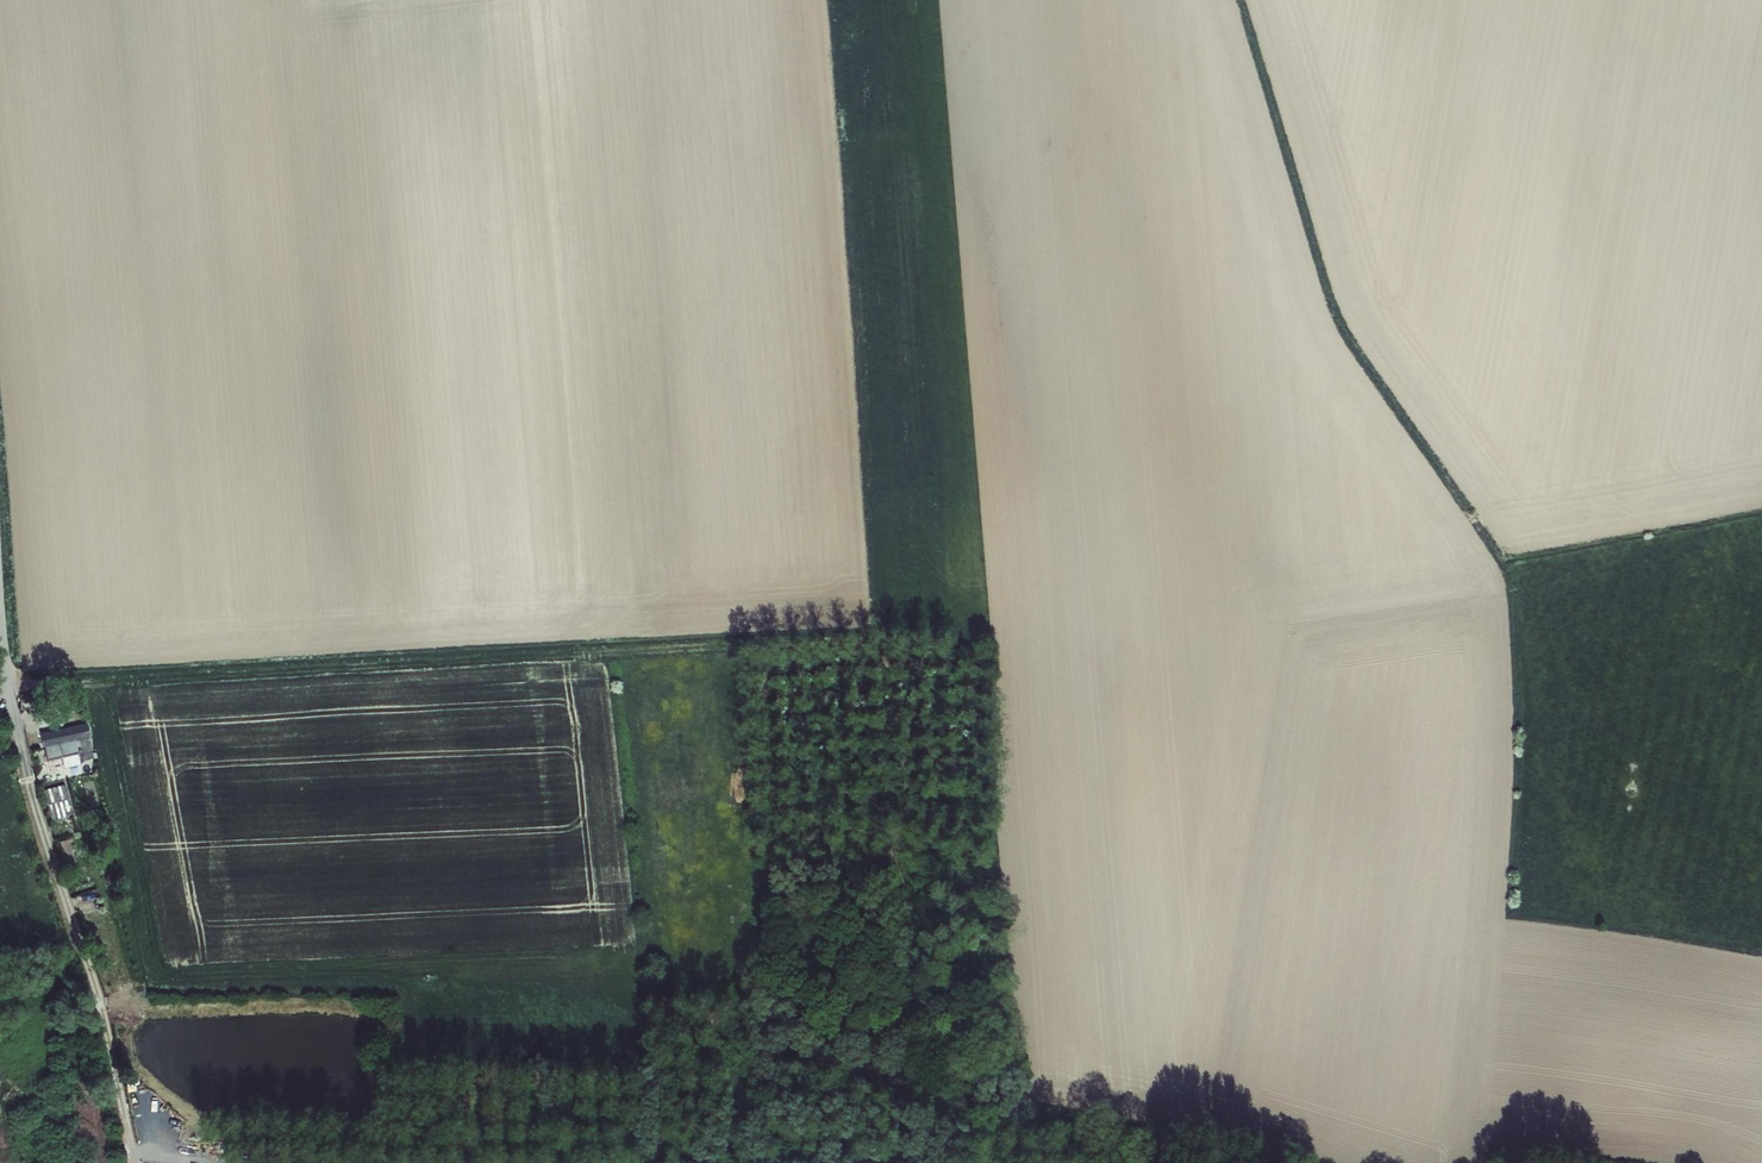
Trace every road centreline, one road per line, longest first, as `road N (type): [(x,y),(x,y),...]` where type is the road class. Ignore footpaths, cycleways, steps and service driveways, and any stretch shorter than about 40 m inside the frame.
road 1 (unclassified): [(0,606),(26,769),(96,990),(134,1162)]

